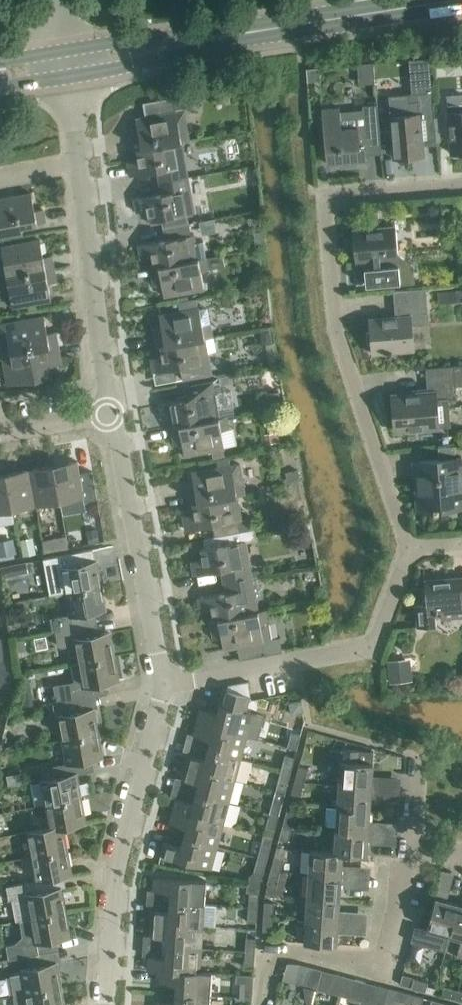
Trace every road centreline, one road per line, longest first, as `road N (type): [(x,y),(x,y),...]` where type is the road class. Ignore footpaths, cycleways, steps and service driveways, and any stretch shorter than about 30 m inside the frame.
road 1 (residential): [(461,186),(343,195),(329,203),(337,331),(411,550)]
road 2 (residential): [(109,1004),(117,875),(164,683)]
road 3 (residential): [(164,683),(375,648),(411,550)]
road 4 (residential): [(164,683),(116,411)]
road 5 (tertiary): [(200,40),(461,0)]
road 6 (residential): [(263,1004),(271,964),(288,952),(362,960),(381,953),(416,854)]
road 7 (residential): [(116,411),(83,161)]
road 8 (tertiary): [(70,76),(135,64),(200,40)]
road 9 (tertiary): [(200,40),(130,38),(66,50)]

